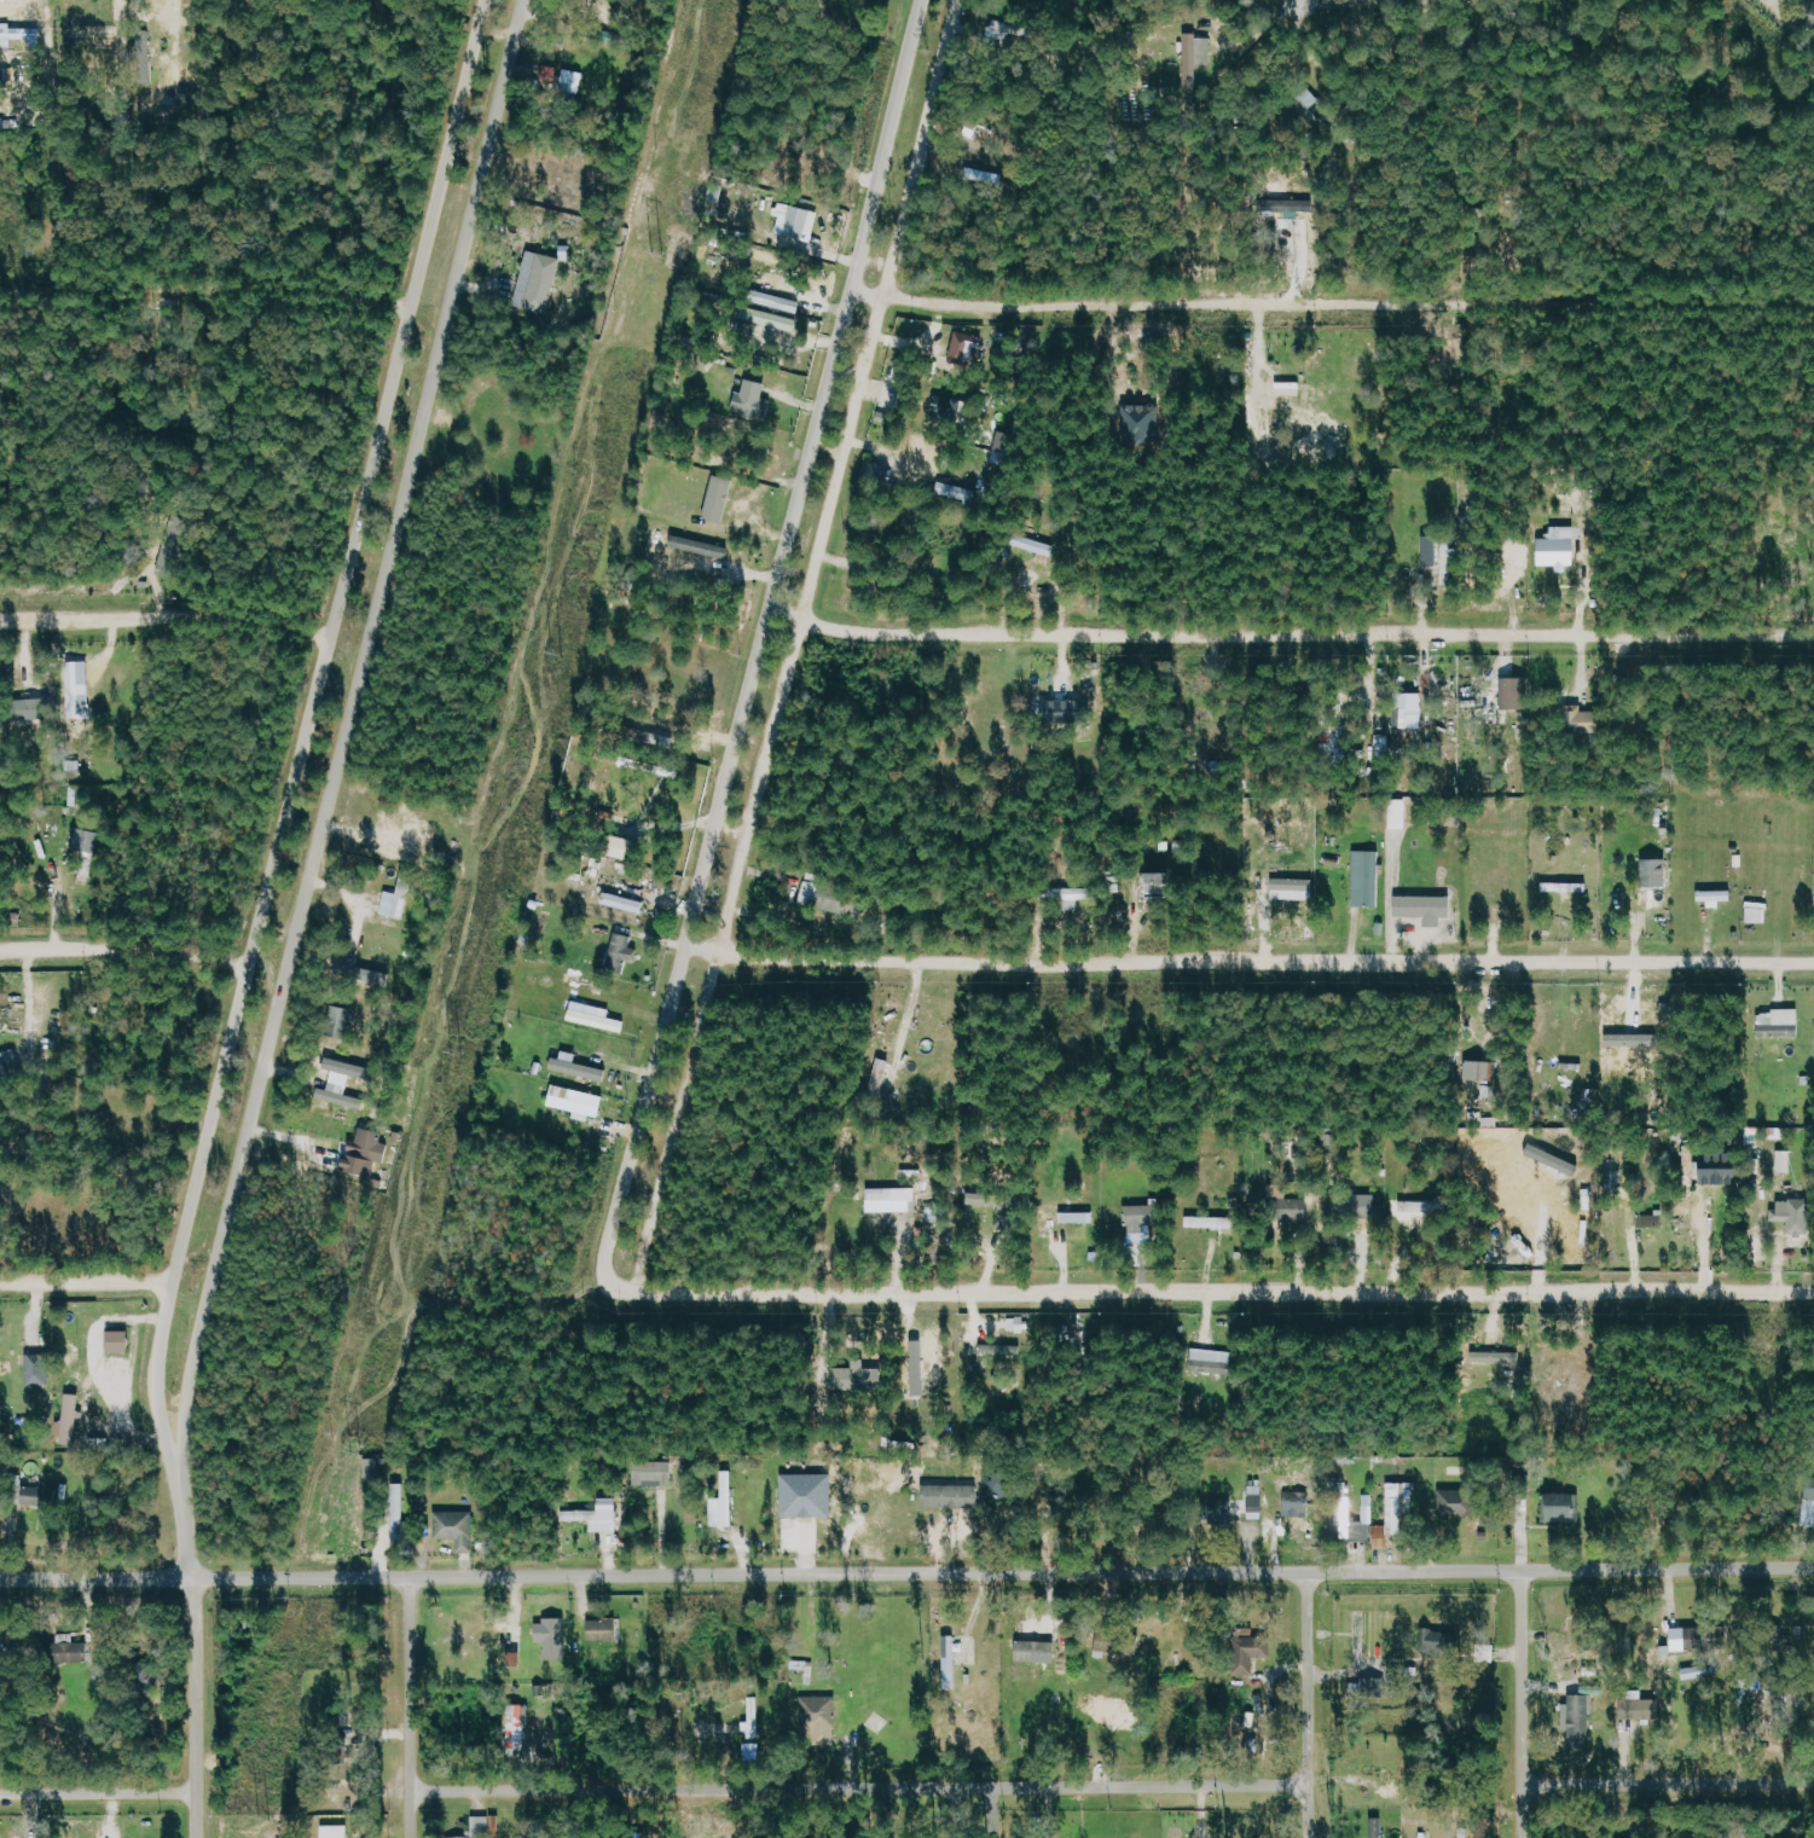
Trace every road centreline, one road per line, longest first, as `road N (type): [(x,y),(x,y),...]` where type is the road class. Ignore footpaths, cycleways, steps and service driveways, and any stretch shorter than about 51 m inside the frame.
road 1 (residential): [(0,1580),(1813,1568)]
road 2 (tertiary): [(484,0),(173,1282),(158,1390),(180,1488)]
road 3 (tertiary): [(180,1488),(192,1369),(522,0)]
road 4 (residential): [(925,0),(605,1250),(609,1280),(622,1288)]
road 5 (residential): [(641,1288),(642,1256),(959,0)]
road 6 (residential): [(622,1288),(1813,1293)]
road 7 (residential): [(688,941),(782,961),(1813,959)]
road 8 (residential): [(770,605),(845,631),(1813,633)]
road 9 (residential): [(886,296),(1813,304)]
road 10 (residential): [(411,1791),(1308,1786)]
road 11 (residential): [(0,290),(210,288),(410,308)]
road 12 (residential): [(0,618),(221,618),(330,637)]
road 13 (residential): [(1524,1785),(1813,1783)]
road 14 (residential): [(1524,1837),(1520,1570)]
road 15 (residential): [(1308,1837),(1305,1572)]
road 16 (residential): [(411,1837),(408,1577)]
road 17 (tertiary): [(196,1837),(192,1578)]
road 18 (residential): [(0,949),(184,950),(250,964)]
road 19 (residential): [(0,1791),(196,1791)]
road 20 (residential): [(173,1282),(0,1281)]

